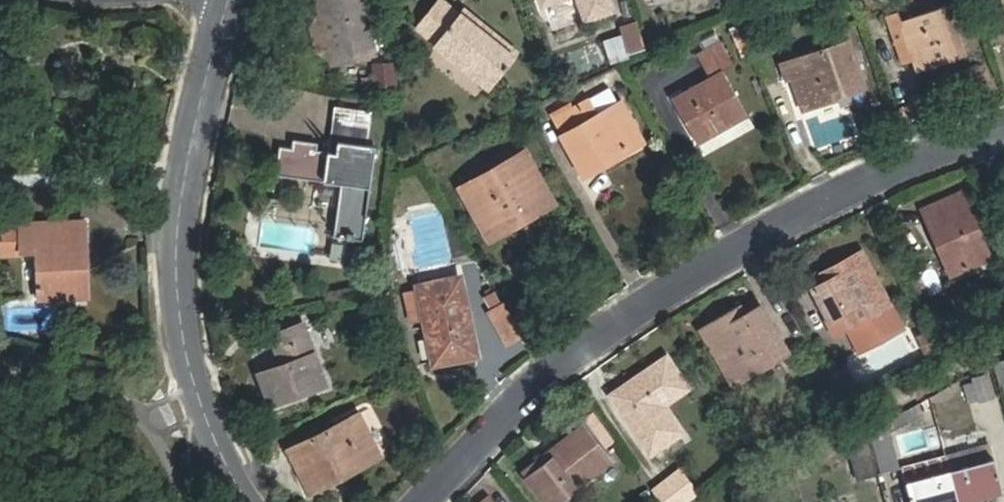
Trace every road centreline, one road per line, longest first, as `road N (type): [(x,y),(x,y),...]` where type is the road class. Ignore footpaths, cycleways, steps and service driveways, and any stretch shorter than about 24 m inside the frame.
road 1 (residential): [(422,501),(610,323),(1003,127)]
road 2 (residential): [(249,501),(191,387),(174,271),(197,124),(240,0)]

